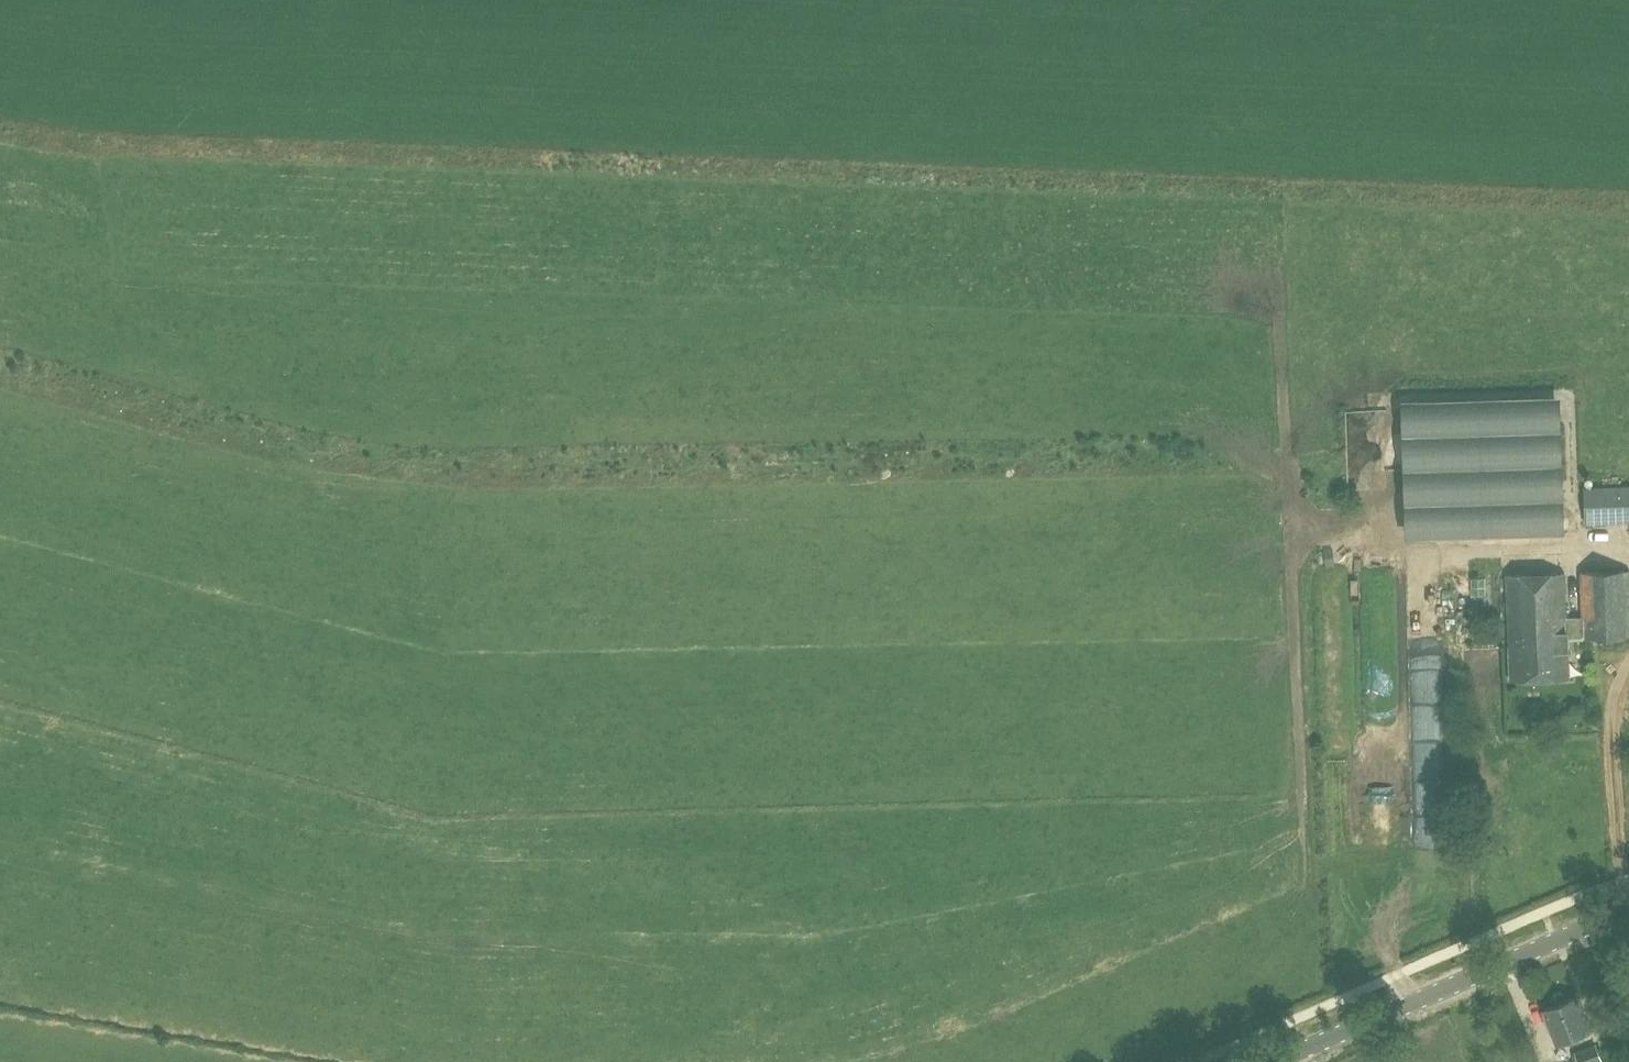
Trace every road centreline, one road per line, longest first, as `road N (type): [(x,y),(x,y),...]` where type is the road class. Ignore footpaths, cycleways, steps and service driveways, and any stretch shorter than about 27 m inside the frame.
road 1 (tertiary): [(1280,1061),(1628,909)]

